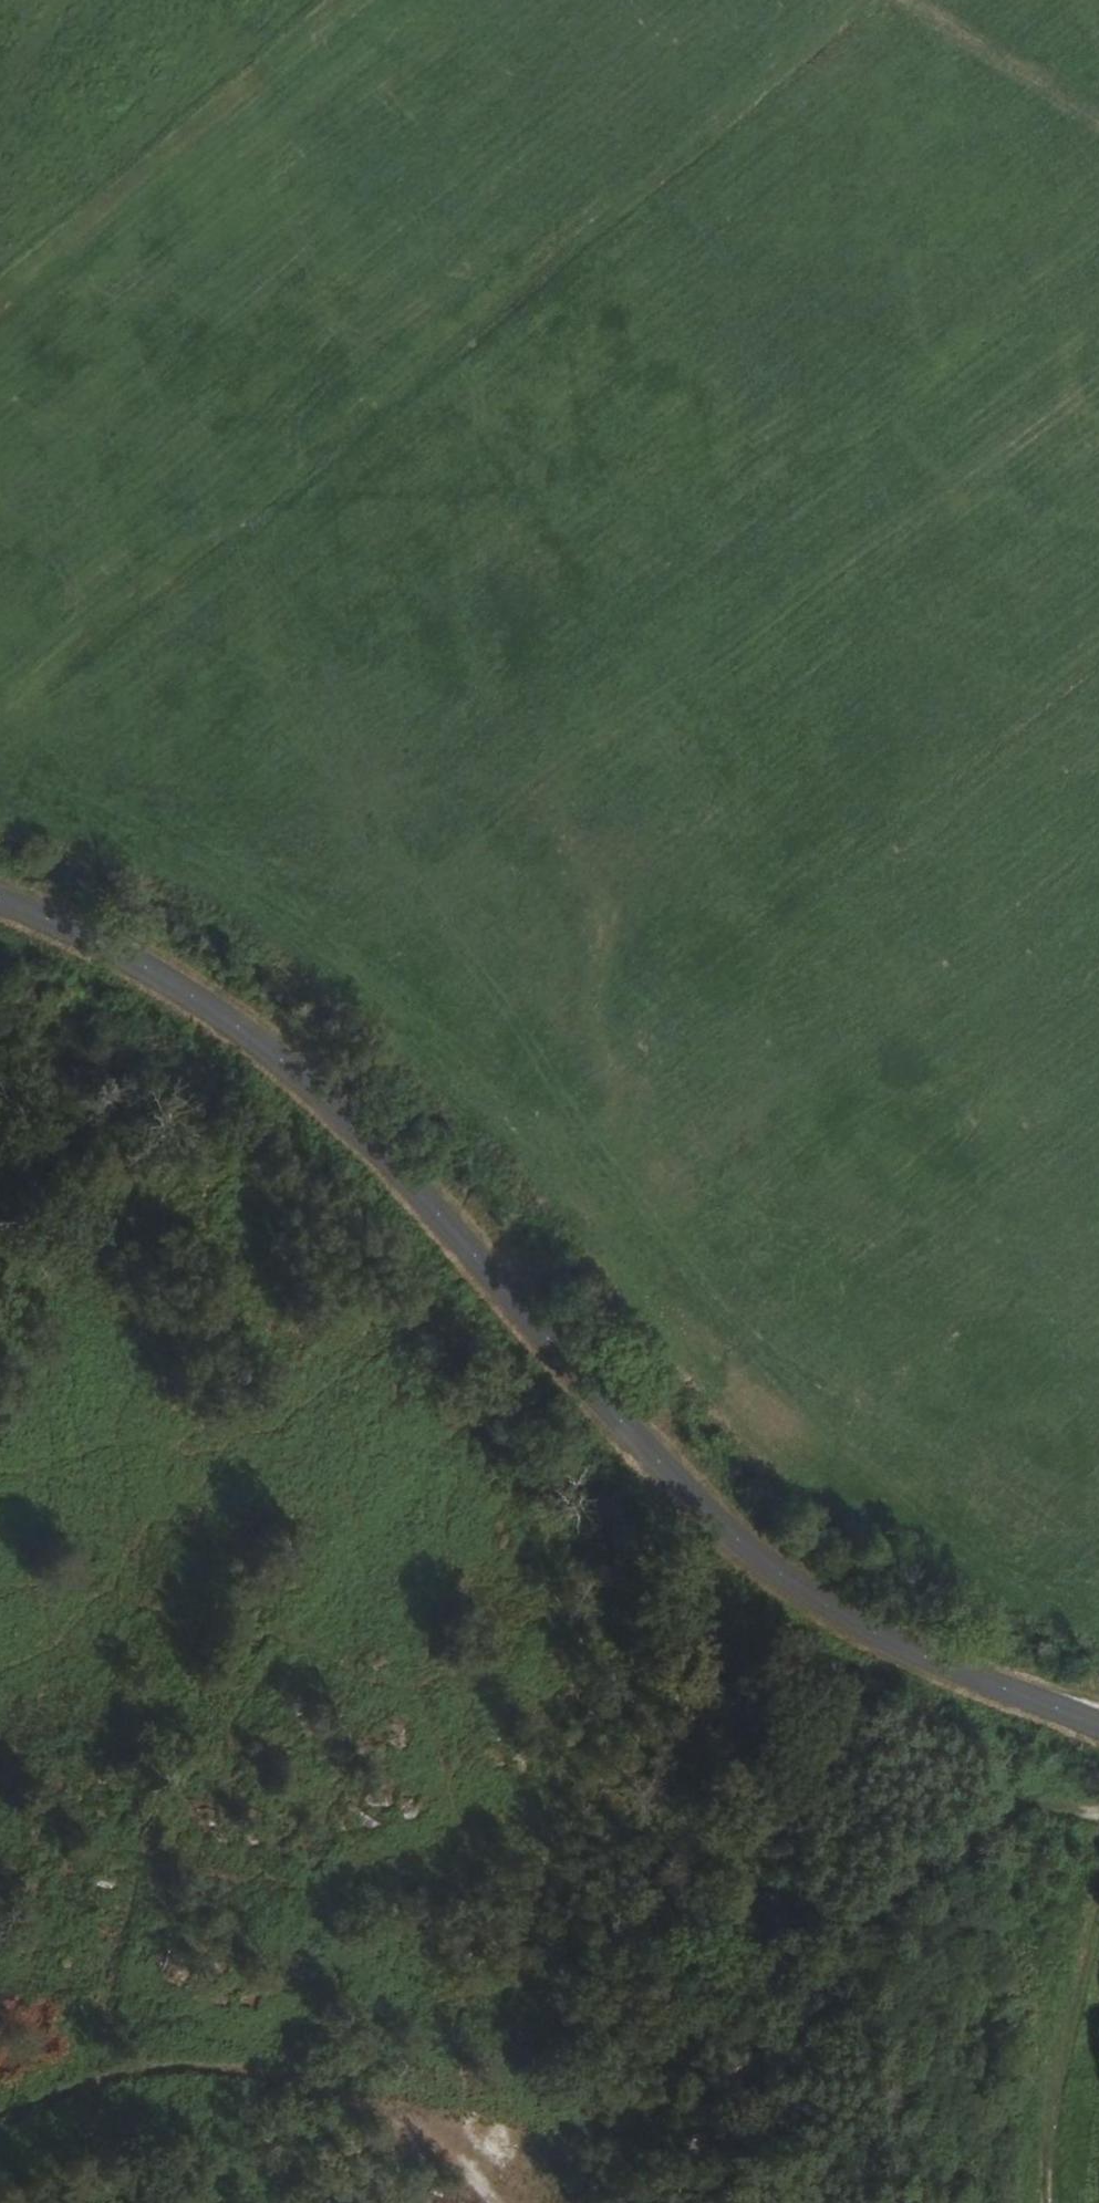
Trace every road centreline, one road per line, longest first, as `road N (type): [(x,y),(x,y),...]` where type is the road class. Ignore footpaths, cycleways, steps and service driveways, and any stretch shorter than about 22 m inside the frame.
road 1 (tertiary): [(0,898),(70,923),(255,1033),(427,1199),(668,1479),(772,1579),(1098,1728)]
road 2 (track): [(1098,1809),(1035,1806),(995,1815),(854,1915),(735,2016),(675,2098),(647,2202)]
road 3 (track): [(483,2202),(456,2167),(382,2108),(284,2070),(178,2069),(0,2115)]

